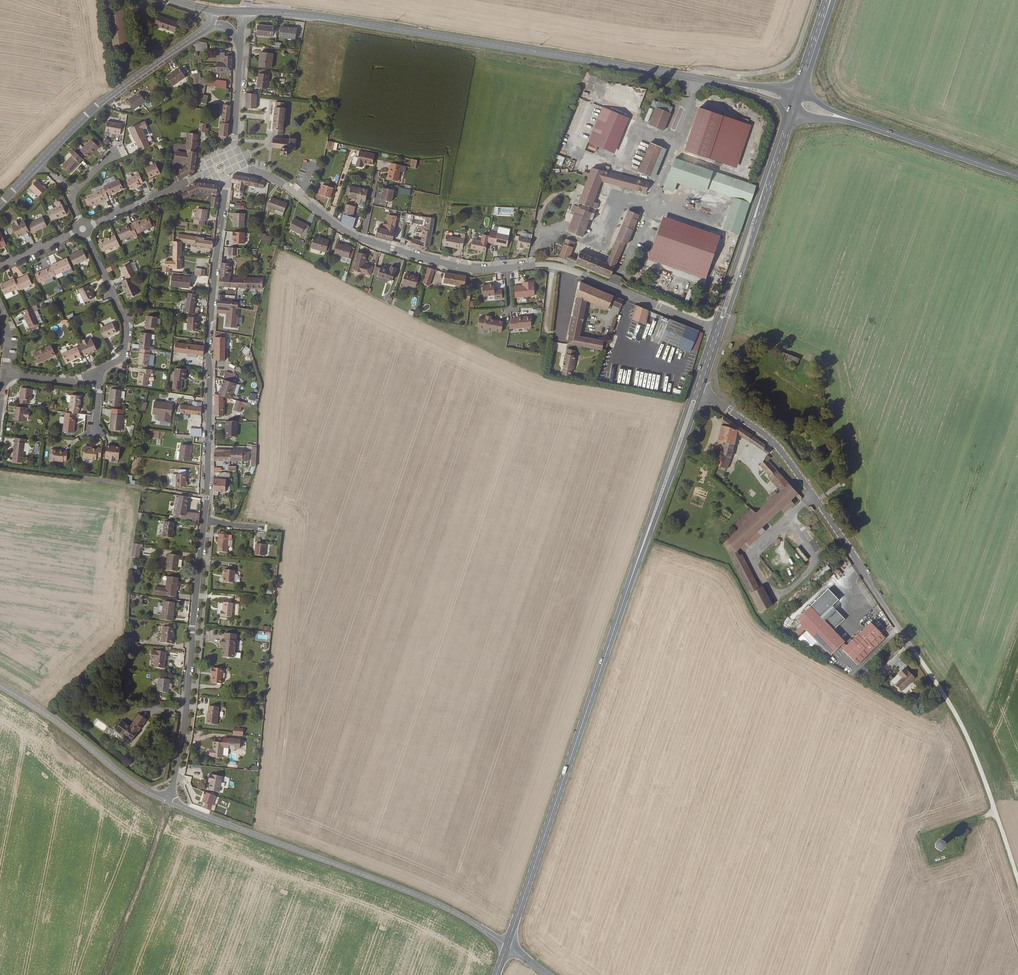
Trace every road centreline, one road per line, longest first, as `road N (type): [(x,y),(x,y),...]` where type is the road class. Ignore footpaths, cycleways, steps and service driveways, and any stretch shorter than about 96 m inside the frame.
road 1 (primary): [(507,946),(698,390)]
road 2 (primary): [(245,11),(623,66),(795,102)]
road 3 (residential): [(718,331),(553,265),(480,270),(393,249),(351,234),(271,177),(220,167)]
road 4 (residential): [(995,810),(951,705),(778,445),(698,390)]
road 5 (tertiary): [(168,801),(437,904),(507,946)]
road 6 (residential): [(204,519),(208,351),(225,190),(220,167)]
road 7 (residential): [(168,801),(185,728),(204,519)]
road 8 (tertiary): [(211,22),(98,104),(0,204)]
road 9 (primary): [(718,331),(795,102)]
road 10 (primary): [(795,102),(1017,177)]
road 11 (tertiary): [(0,686),(168,801)]
road 12 (residential): [(95,373),(122,359),(126,325),(83,229)]
road 13 (residential): [(83,229),(220,167)]
road 14 (residential): [(220,167),(232,148),(241,45)]

